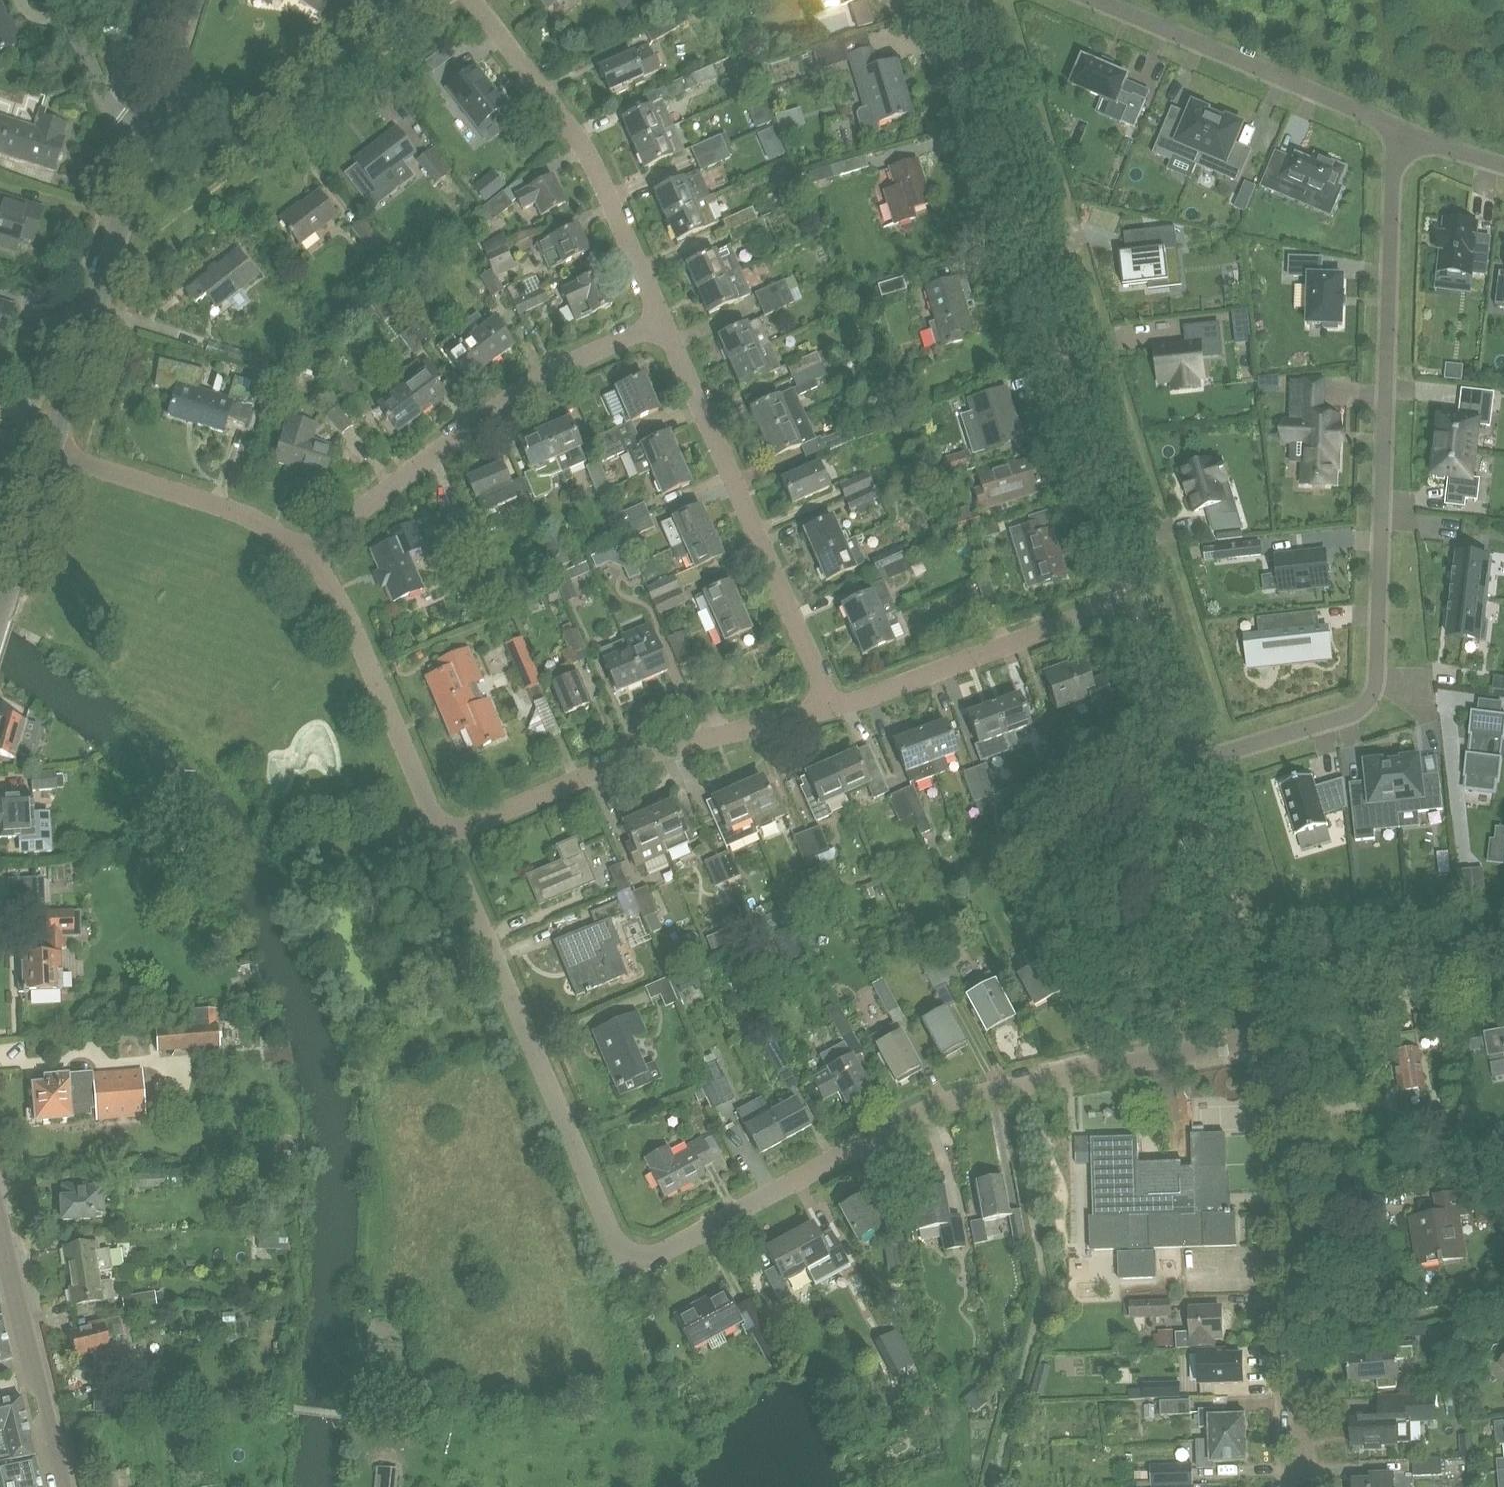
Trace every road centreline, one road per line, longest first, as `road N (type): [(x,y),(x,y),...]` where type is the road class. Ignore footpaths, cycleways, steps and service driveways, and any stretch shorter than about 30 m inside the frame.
road 1 (residential): [(1394,126),(1373,688),(1358,712),(1342,719),(1186,761)]
road 2 (residential): [(635,1262),(965,1097),(1263,1036)]
road 3 (unclassified): [(1140,602),(954,0)]
road 4 (residential): [(635,1262),(622,1256),(452,836)]
road 5 (unclassified): [(1306,1486),(1295,1162),(1263,1036)]
road 6 (residential): [(312,562),(418,463),(537,377),(662,322)]
road 7 (residential): [(830,708),(662,322)]
road 8 (residential): [(452,836),(830,708)]
road 9 (residential): [(662,322),(573,127),(476,0)]
road 10 (tertiary): [(52,452),(149,132)]
road 11 (residential): [(830,708),(1140,602)]
road 12 (residential): [(1096,0),(1394,126)]
road 13 (residential): [(452,836),(341,603),(312,562)]
road 14 (residential): [(163,89),(263,112),(280,107),(419,0)]
road 15 (residential): [(312,562),(248,516),(52,452)]
road 16 (tertiary): [(65,1486),(0,1223)]
road 17 (residential): [(1244,985),(1503,938)]
road 18 (unclassified): [(1244,985),(1186,761)]
road 19 (tertiary): [(0,619),(52,452)]
road 20 (unclassified): [(1186,761),(1140,602)]
road 21 (residential): [(149,132),(113,111),(65,0)]

